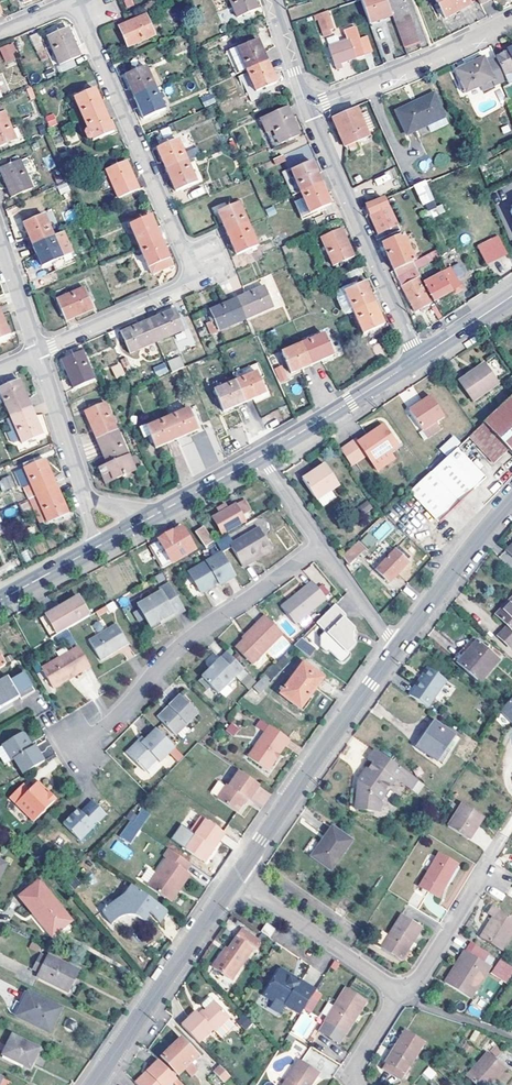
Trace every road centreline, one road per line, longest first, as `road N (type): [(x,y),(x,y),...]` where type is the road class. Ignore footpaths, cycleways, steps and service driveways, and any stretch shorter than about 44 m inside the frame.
road 1 (residential): [(39,353),(196,283),(77,3),(0,36)]
road 2 (residential): [(322,545),(167,661),(110,722),(75,742)]
road 3 (tertiary): [(234,883),(397,650)]
road 4 (residential): [(419,359),(306,111)]
road 5 (tertiary): [(92,1084),(234,883)]
road 6 (residential): [(511,20),(306,111)]
road 7 (residential): [(234,883),(400,995)]
road 8 (residential): [(503,837),(425,972),(400,995)]
road 9 (tertiary): [(397,650),(511,499)]
road 10 (secondary): [(419,359),(261,456)]
road 11 (residential): [(39,353),(88,500)]
road 12 (residential): [(322,545),(397,650)]
road 13 (residential): [(0,234),(39,353)]
road 14 (secondary): [(261,456),(155,515)]

